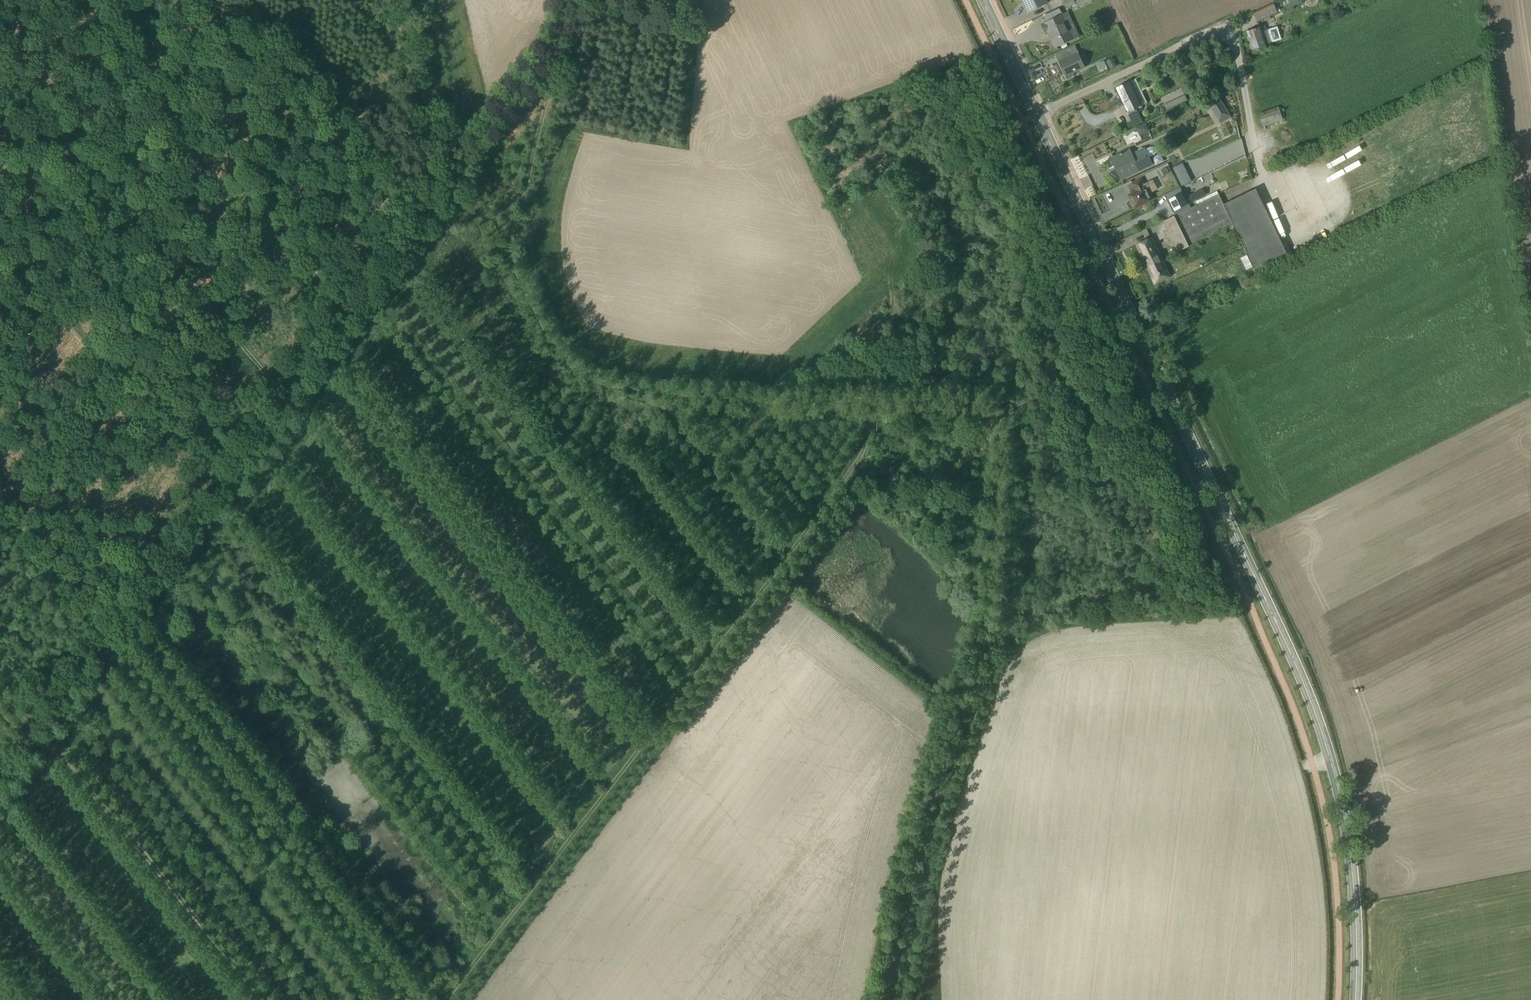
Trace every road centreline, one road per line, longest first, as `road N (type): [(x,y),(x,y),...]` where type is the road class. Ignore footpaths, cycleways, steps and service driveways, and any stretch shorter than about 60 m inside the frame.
road 1 (primary): [(1355,999),(1349,852),(1316,716),(982,0)]

